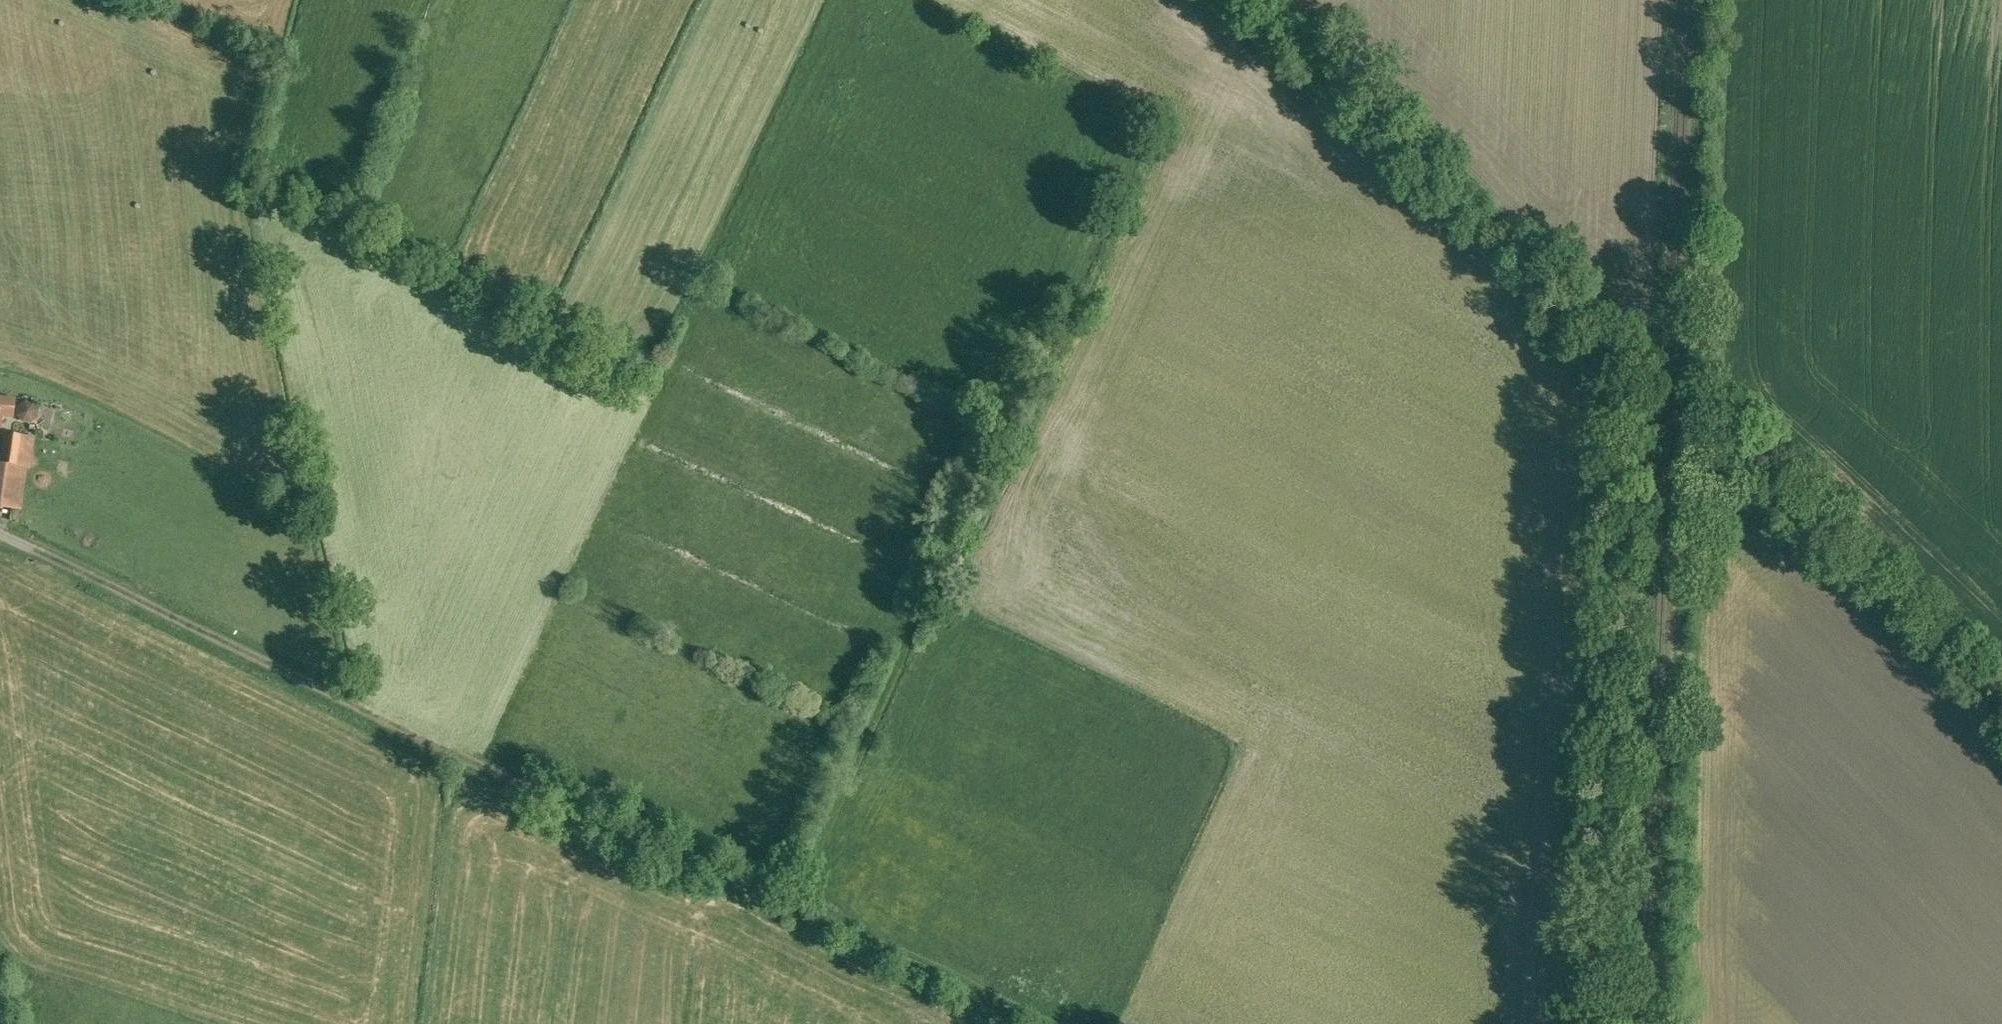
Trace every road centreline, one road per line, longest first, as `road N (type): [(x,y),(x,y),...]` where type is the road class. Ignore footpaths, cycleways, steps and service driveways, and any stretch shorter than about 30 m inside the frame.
road 1 (track): [(1607,1023),(1606,686),(1624,428),(1592,347),(1268,0)]
road 2 (track): [(1027,1023),(0,512)]

